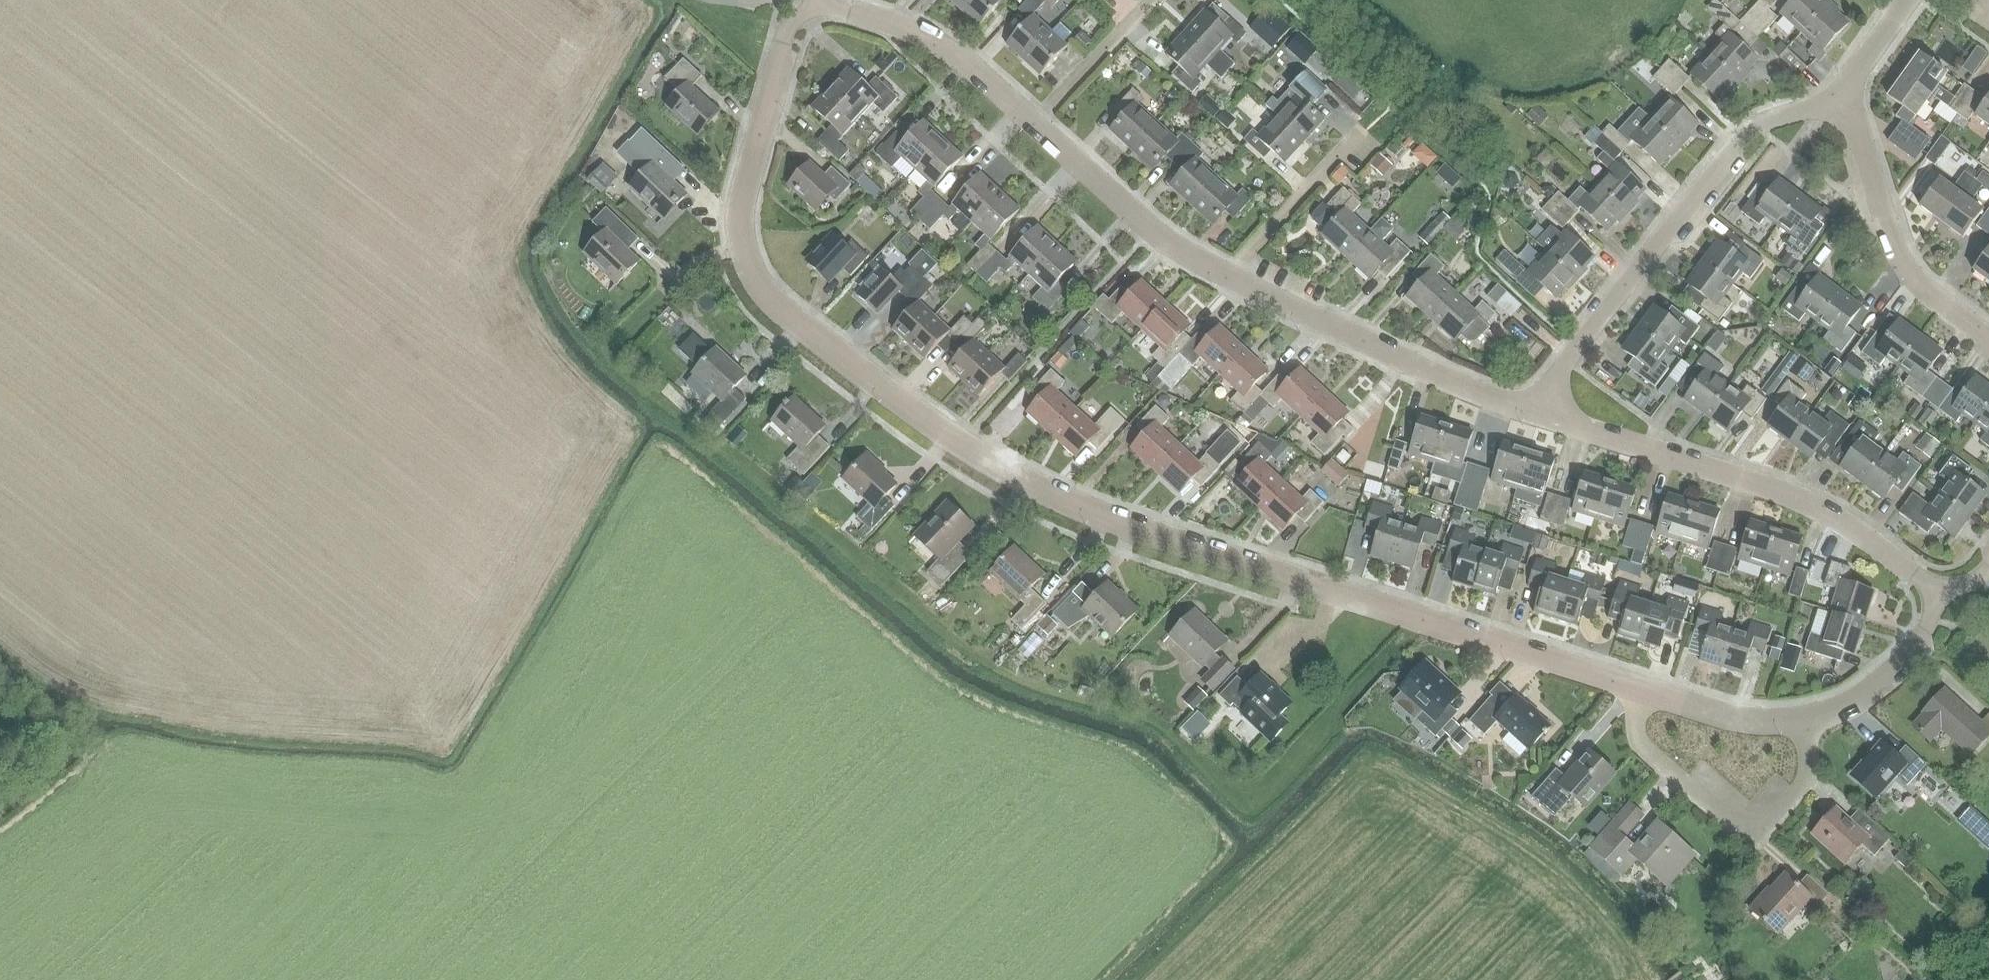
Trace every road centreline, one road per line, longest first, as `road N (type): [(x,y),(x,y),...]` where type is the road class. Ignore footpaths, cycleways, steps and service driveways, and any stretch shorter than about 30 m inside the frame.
road 1 (residential): [(802,0),(754,158),(742,237),(760,292),(797,330),(972,461),(1080,516),(1639,688)]
road 2 (residential): [(1948,605),(1826,518),(1536,416)]
road 3 (residential): [(1536,416),(1578,348),(1756,126),(1845,102)]
road 4 (residential): [(1536,416),(1348,344),(1224,279)]
road 5 (residential): [(1810,728),(1806,790),(1751,838),(1639,742),(1639,688)]
road 6 (residential): [(1988,343),(1901,265),(1845,102)]
road 7 (residential): [(1224,279),(1150,230),(1022,117)]
road 8 (residential): [(1022,117),(949,55),(803,0)]
road 9 (residential): [(1224,279),(1356,132)]
road 10 (residential): [(1810,728),(1877,686),(1948,605)]
road 11 (residential): [(1639,688),(1726,722),(1810,728)]
road 12 (residential): [(1022,117),(1149,0)]
road 13 (residential): [(1845,102),(1911,0)]

